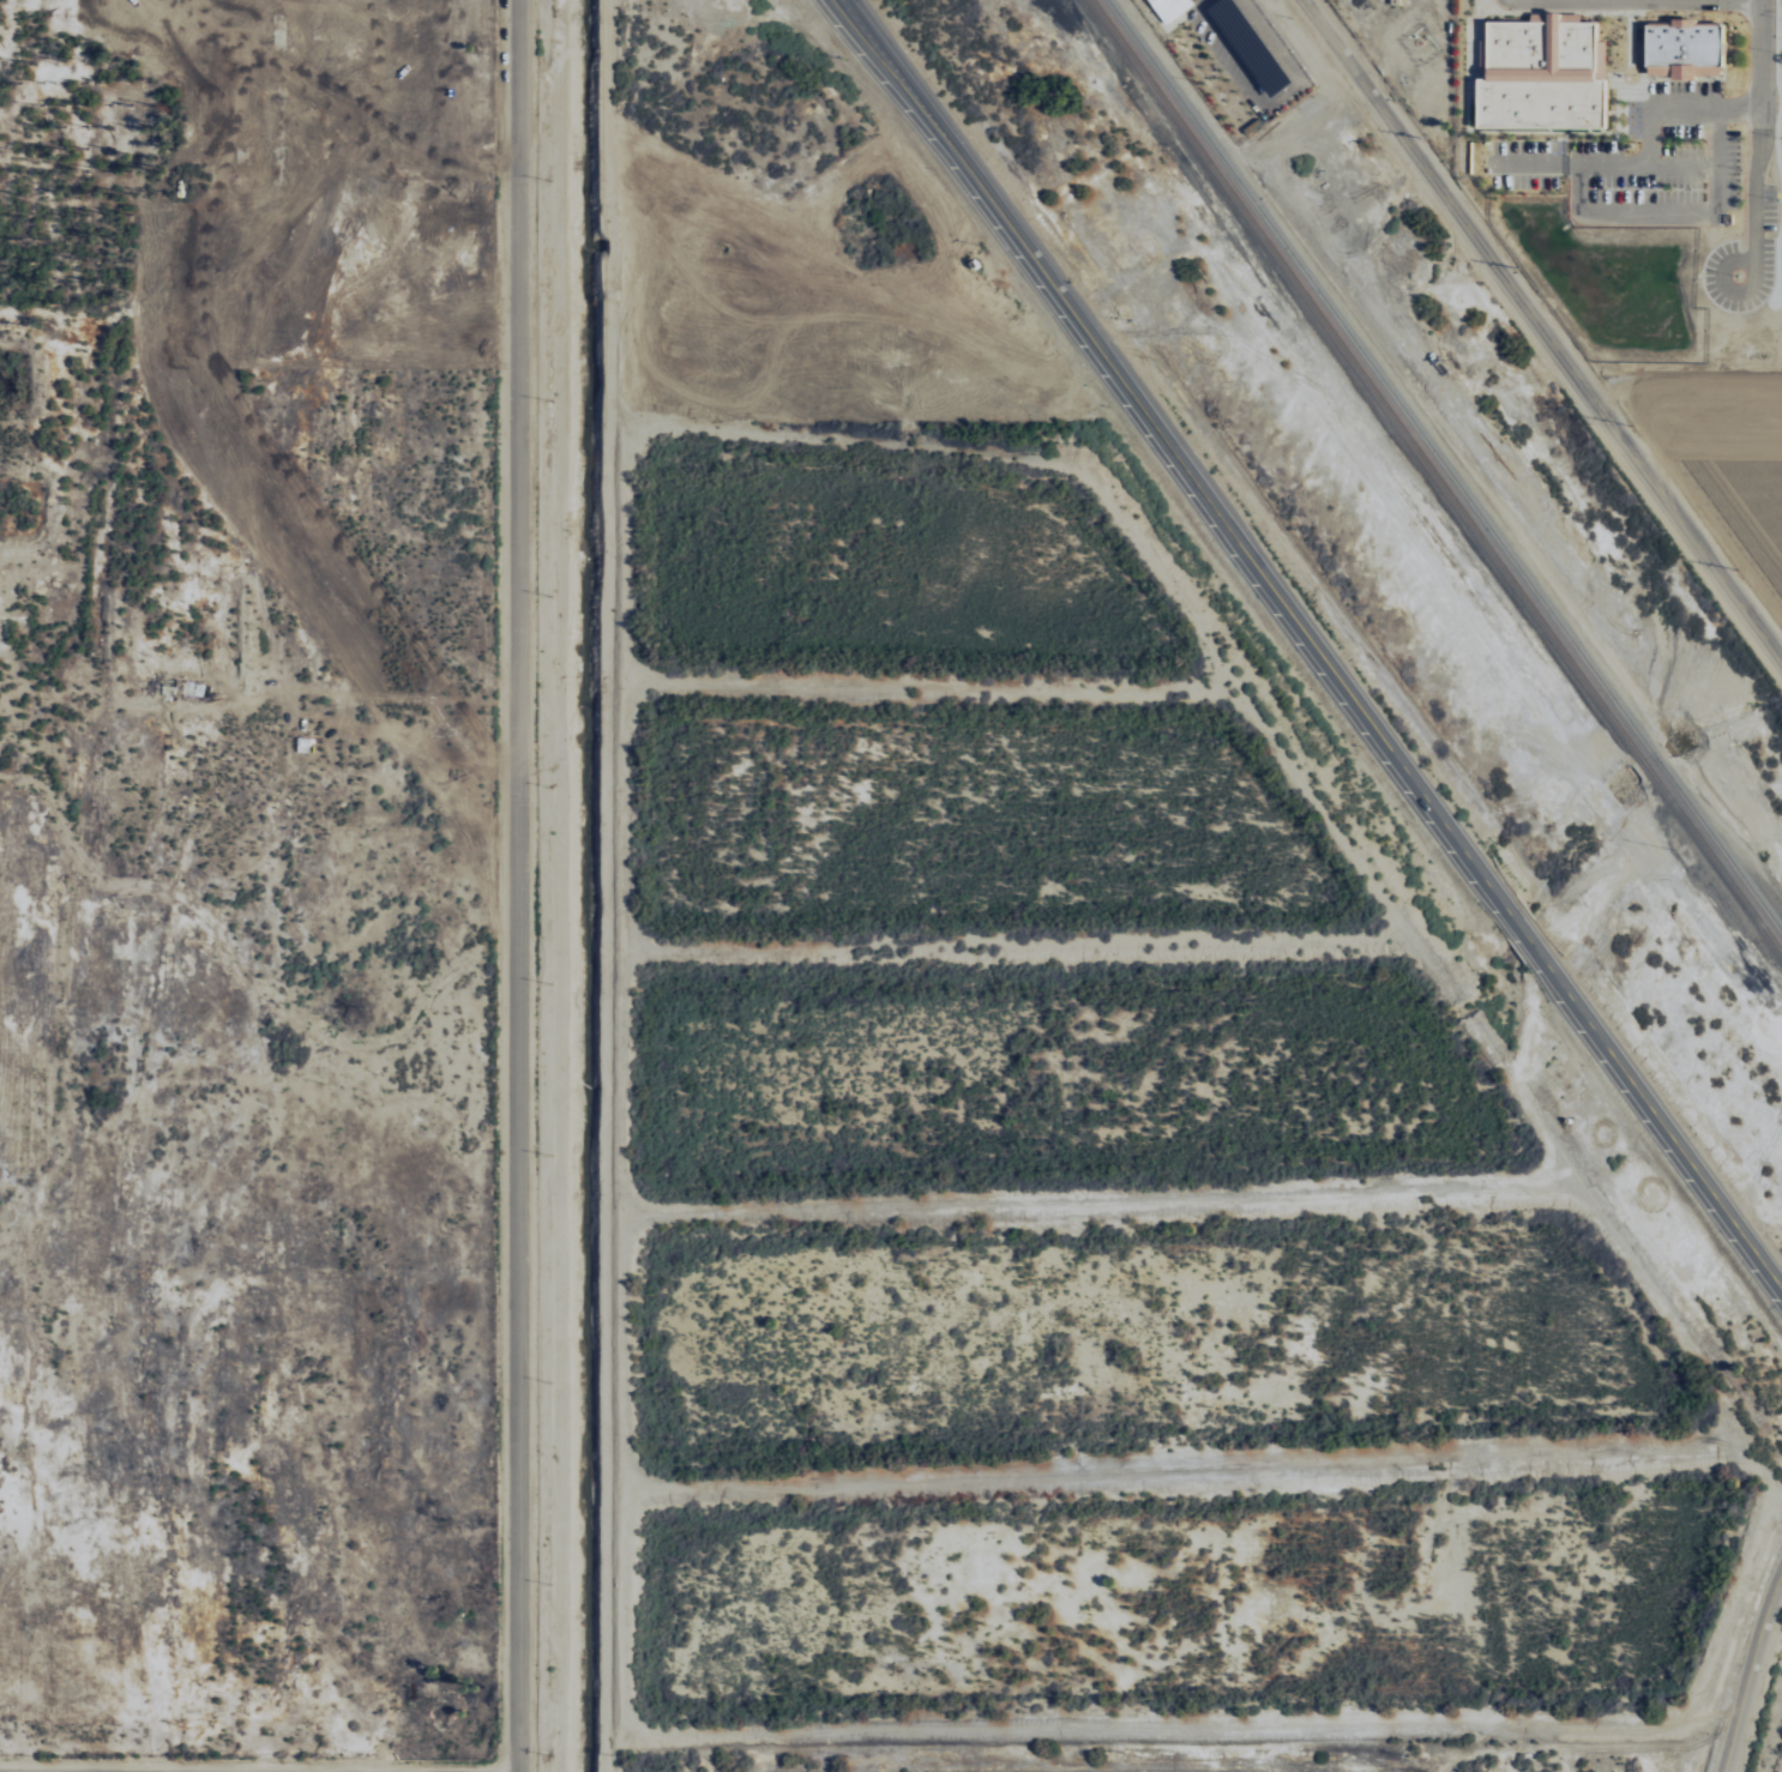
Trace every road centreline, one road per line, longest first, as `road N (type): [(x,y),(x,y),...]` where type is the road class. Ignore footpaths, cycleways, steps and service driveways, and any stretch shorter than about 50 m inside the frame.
road 1 (tertiary): [(516,1771),(516,0)]
road 2 (secondary): [(849,0),(1781,1287)]
road 3 (residential): [(1781,663),(1306,0)]
road 4 (track): [(1624,390),(1781,619)]
road 5 (track): [(1583,388),(1781,394)]
road 6 (residential): [(1722,1771),(1781,1591)]

